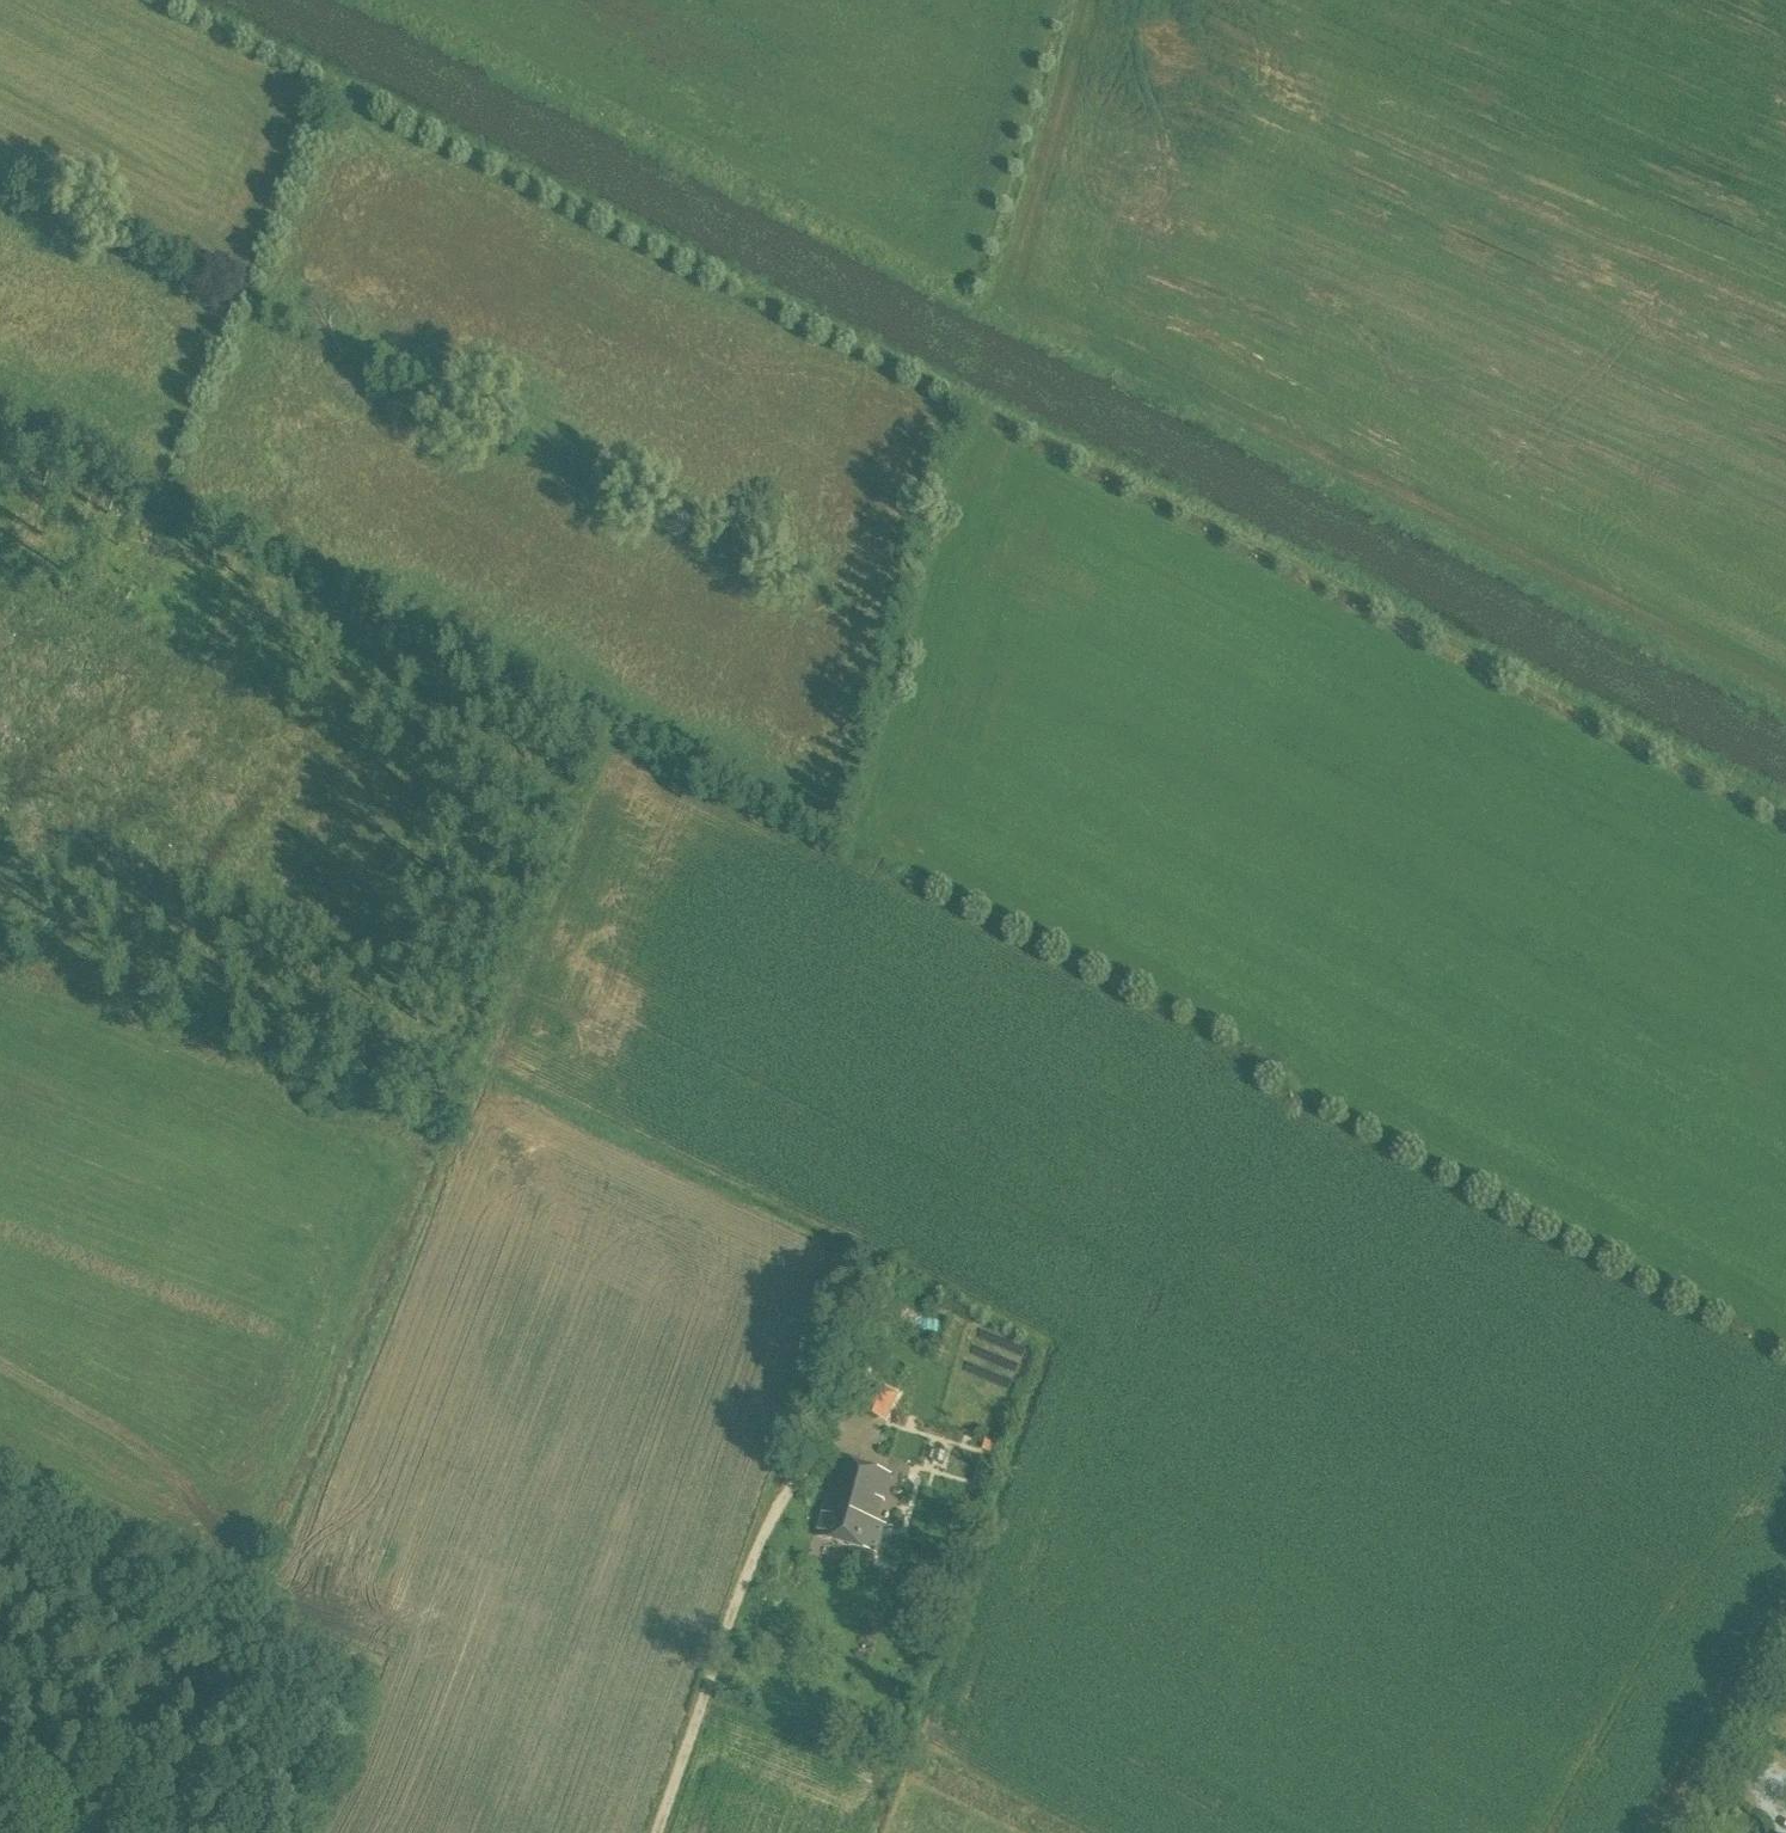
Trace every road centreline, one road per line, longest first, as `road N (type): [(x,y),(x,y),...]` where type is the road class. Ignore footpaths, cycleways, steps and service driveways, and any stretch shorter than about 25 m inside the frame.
road 1 (unclassified): [(1690,1832),(1785,1661)]

